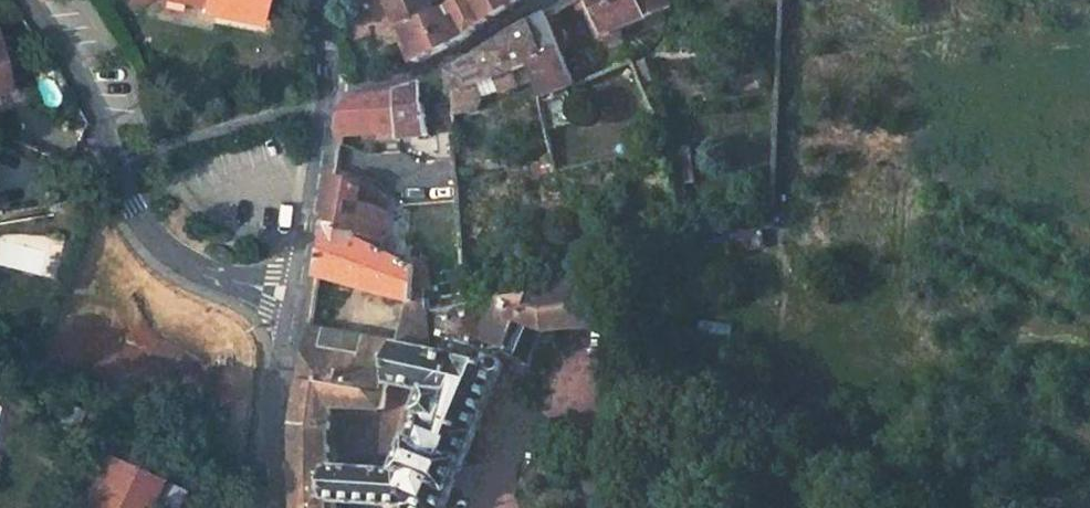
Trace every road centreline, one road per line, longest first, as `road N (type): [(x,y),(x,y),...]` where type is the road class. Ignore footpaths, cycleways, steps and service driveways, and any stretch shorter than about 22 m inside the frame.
road 1 (residential): [(549,0),(449,64),(324,108)]
road 2 (residential): [(115,165),(133,206),(186,262),(288,299)]
road 3 (residential): [(324,108),(115,165)]
road 4 (residential): [(265,507),(288,299)]
road 5 (residential): [(288,299),(324,108)]
road 6 (residential): [(29,0),(88,96),(115,165)]

